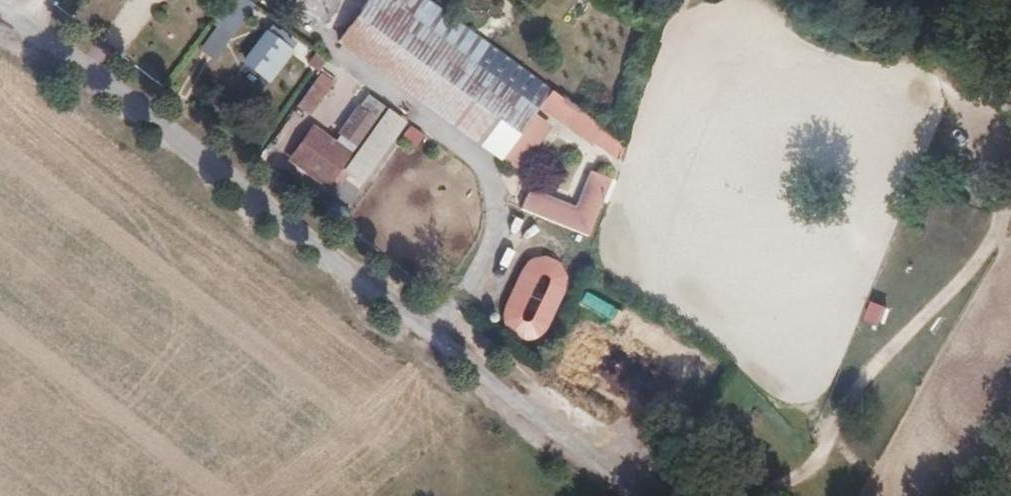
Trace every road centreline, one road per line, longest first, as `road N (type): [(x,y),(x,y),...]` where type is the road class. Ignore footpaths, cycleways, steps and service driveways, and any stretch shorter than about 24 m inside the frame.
road 1 (unclassified): [(625,495),(0,10)]

